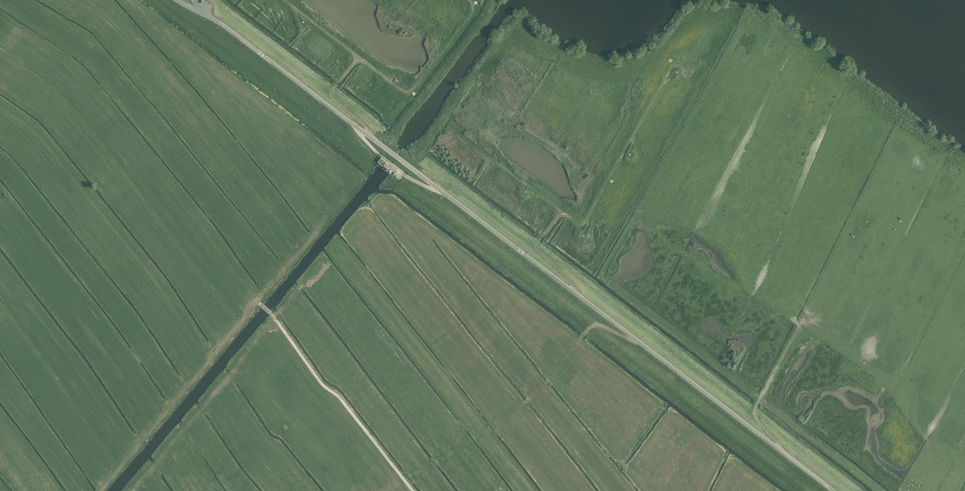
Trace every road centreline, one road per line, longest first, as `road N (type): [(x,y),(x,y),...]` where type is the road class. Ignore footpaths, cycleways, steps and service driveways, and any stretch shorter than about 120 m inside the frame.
road 1 (tertiary): [(182,0),(834,490)]
road 2 (track): [(674,64),(584,223),(452,126)]
road 3 (track): [(272,314),(252,303),(99,490)]
road 4 (track): [(272,314),(413,490)]
road 5 (track): [(470,0),(472,14),(411,91),(350,50)]
road 6 (track): [(800,325),(755,411),(781,451)]

